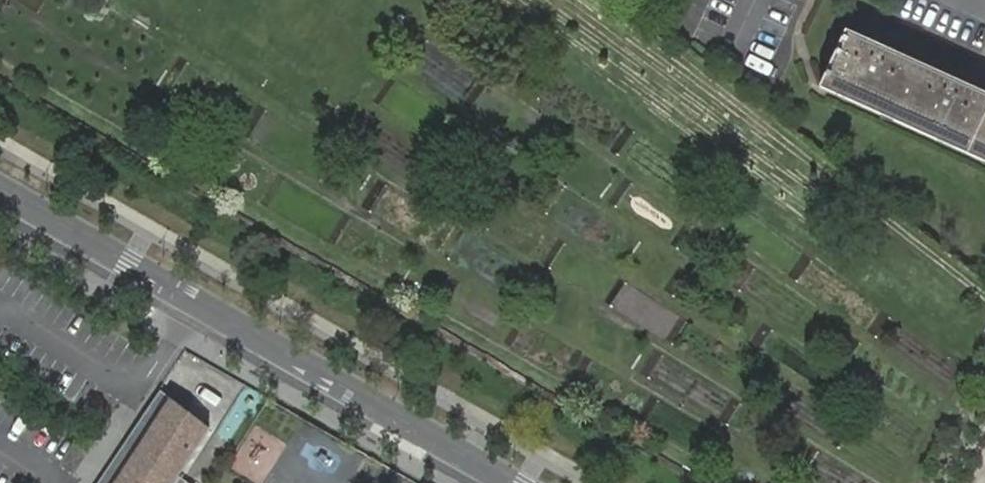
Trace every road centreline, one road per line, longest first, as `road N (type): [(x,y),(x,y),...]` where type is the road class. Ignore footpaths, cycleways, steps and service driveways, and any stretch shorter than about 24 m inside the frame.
road 1 (residential): [(513,482),(0,189)]

